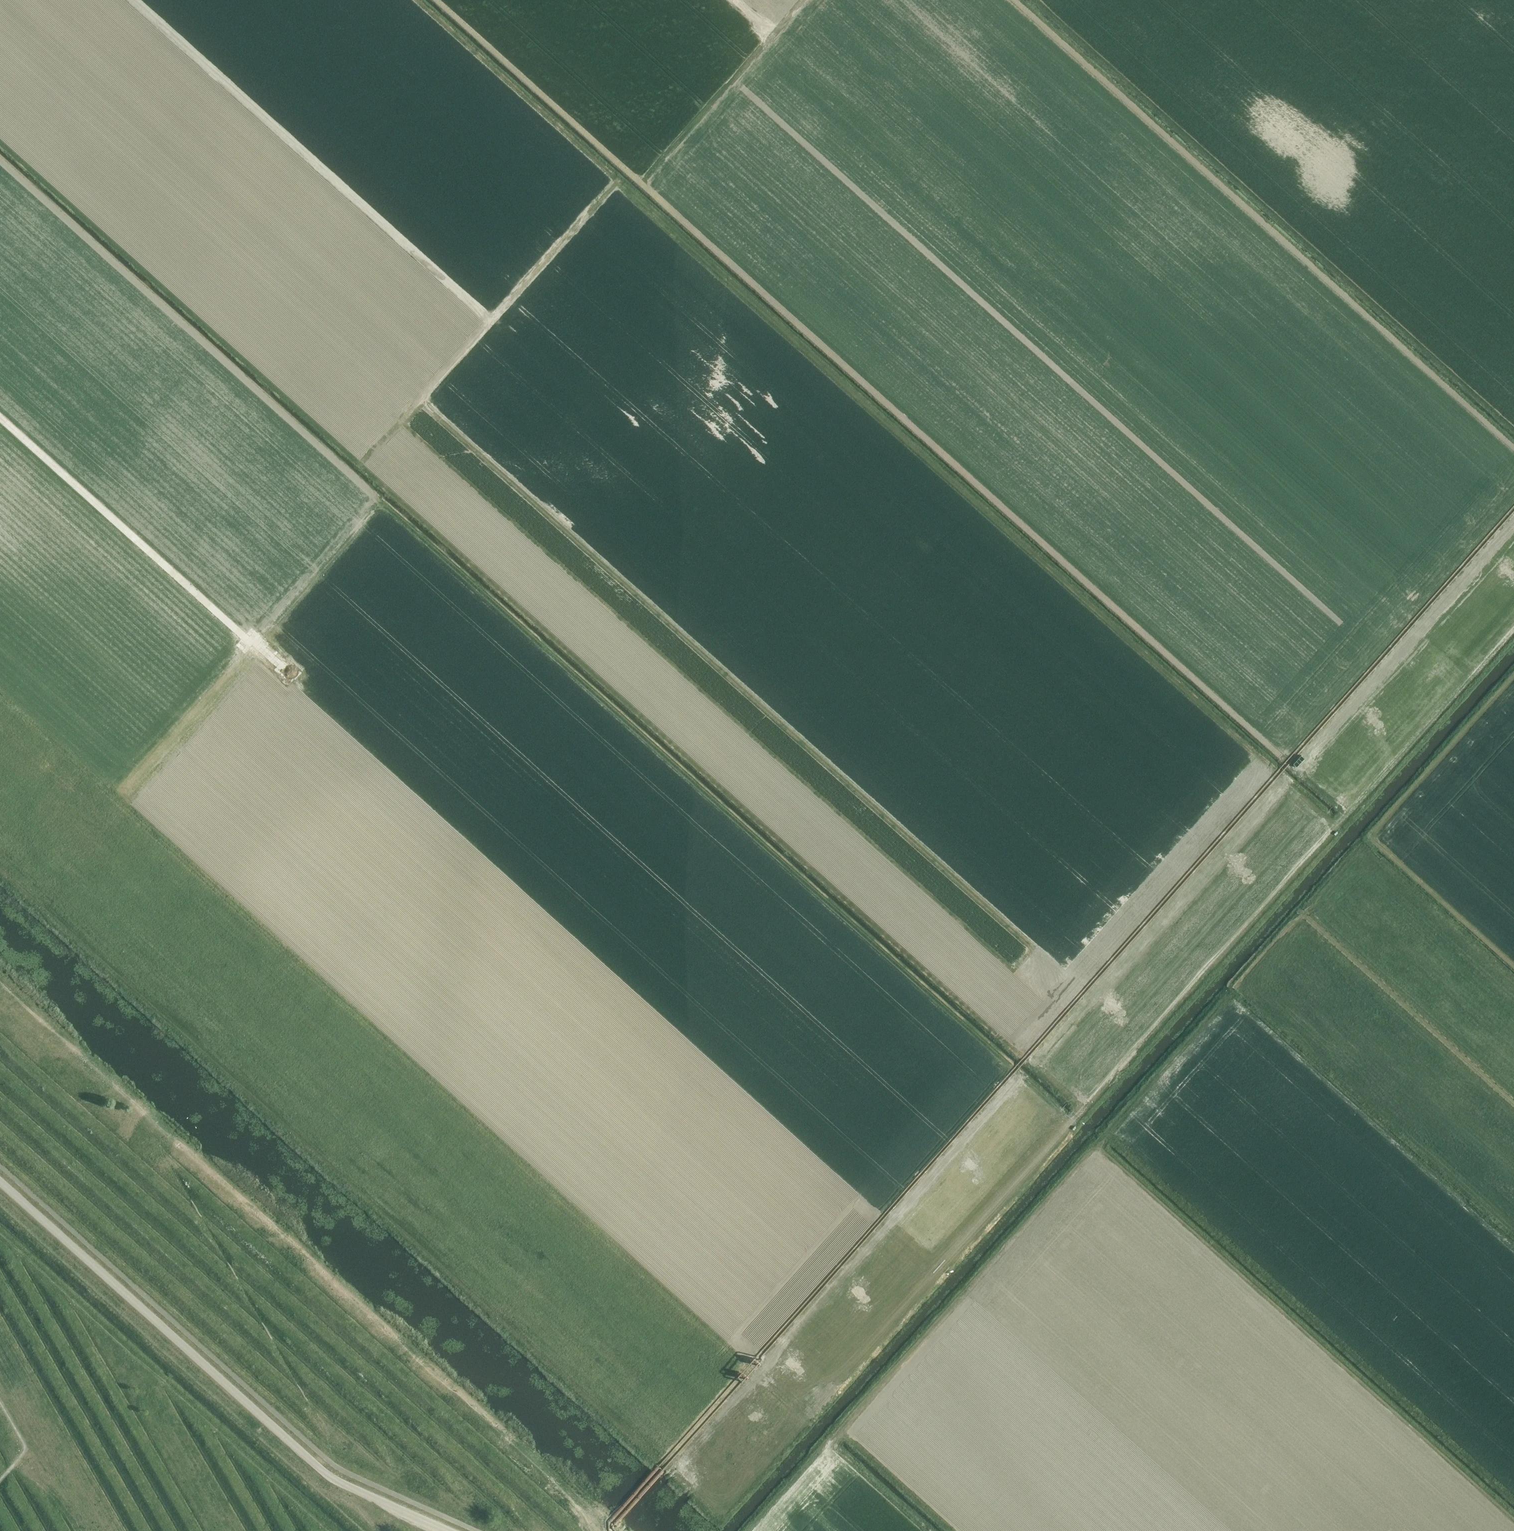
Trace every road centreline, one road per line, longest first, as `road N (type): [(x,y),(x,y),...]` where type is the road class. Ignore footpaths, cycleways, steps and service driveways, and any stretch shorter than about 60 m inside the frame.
road 1 (unclassified): [(448,1530),(335,1480),(0,1182)]

